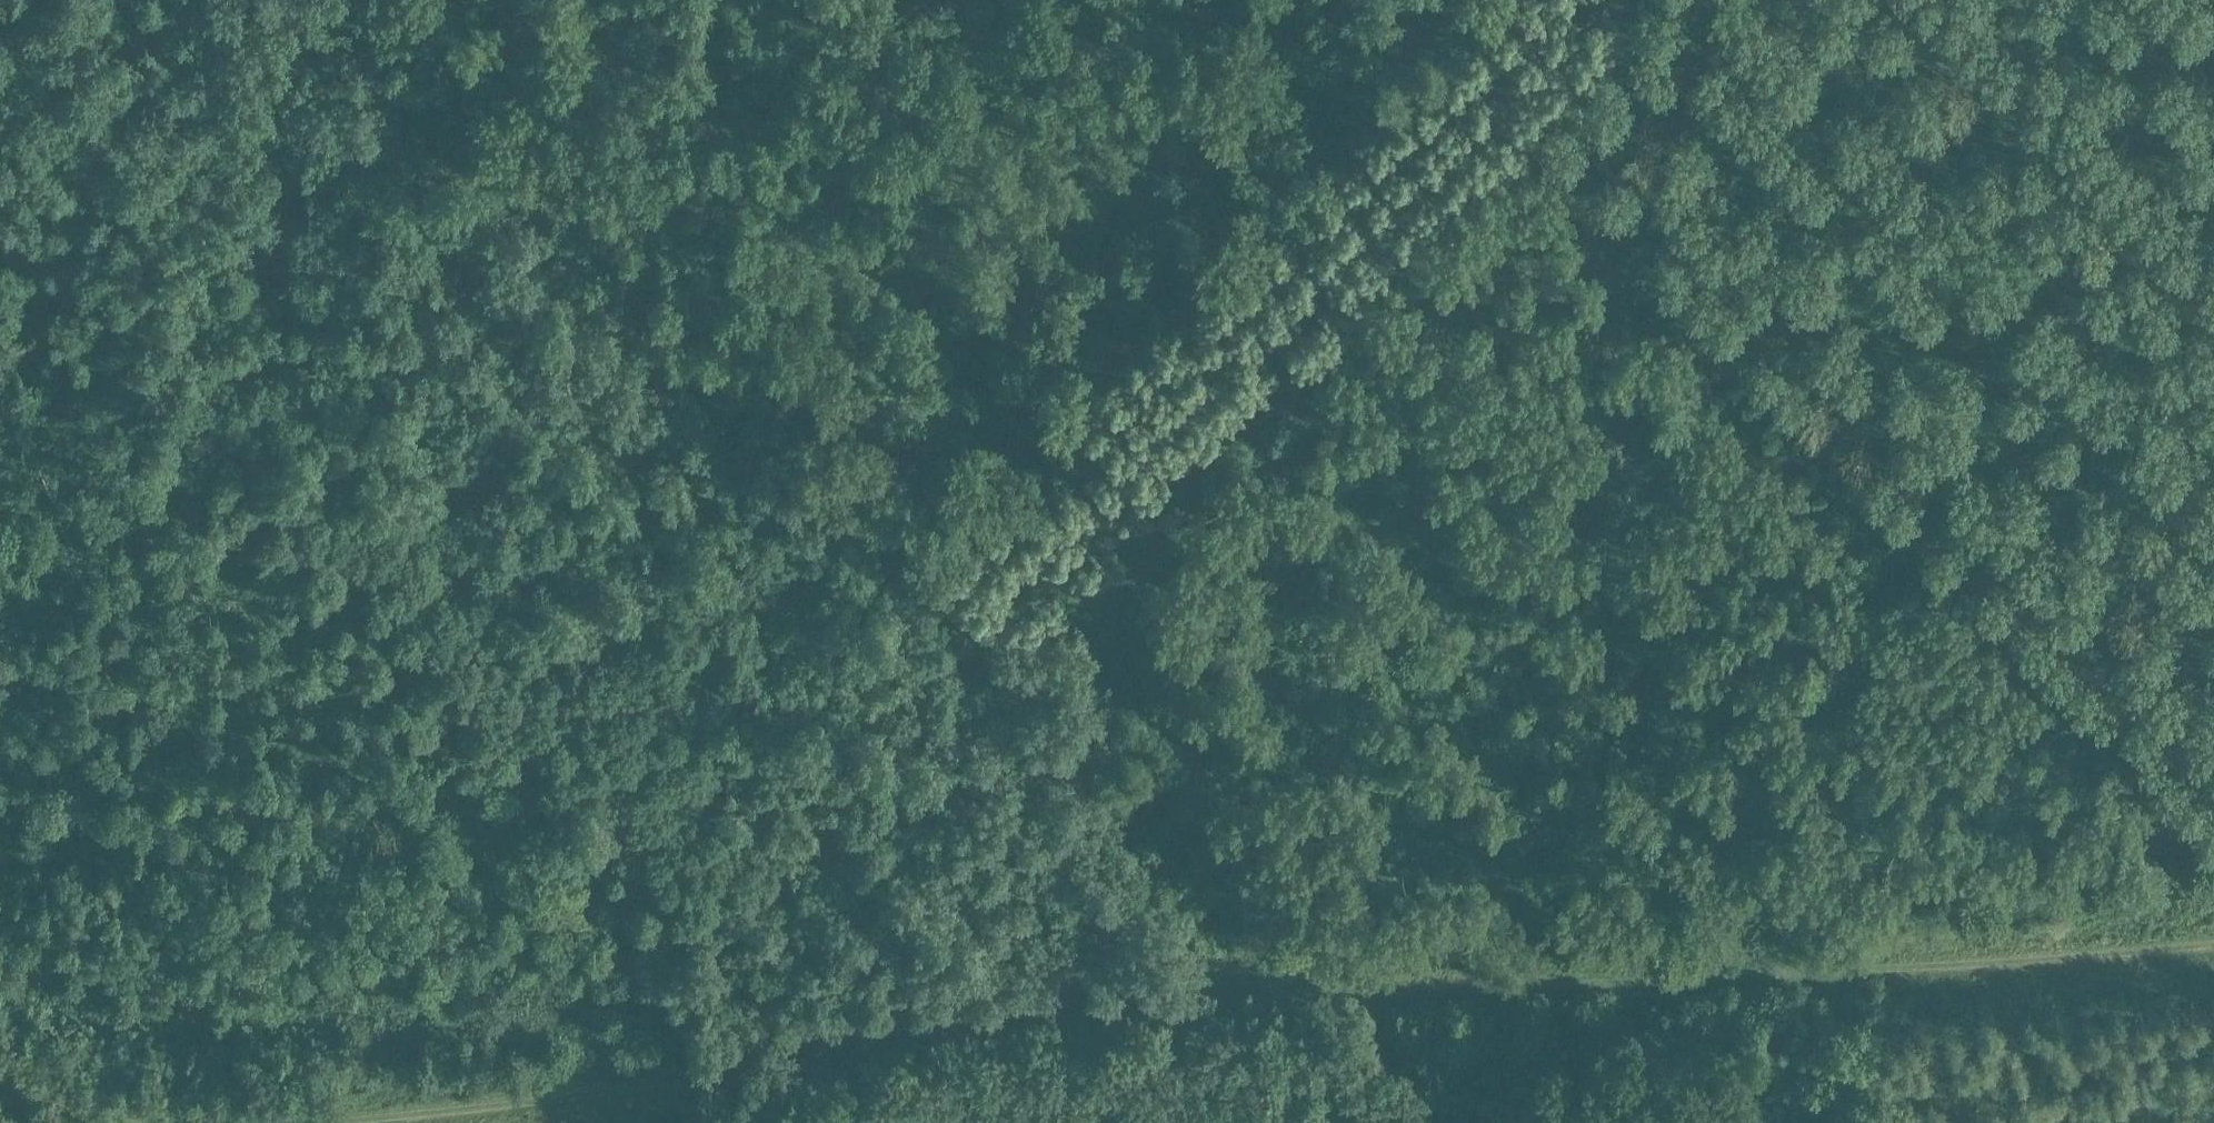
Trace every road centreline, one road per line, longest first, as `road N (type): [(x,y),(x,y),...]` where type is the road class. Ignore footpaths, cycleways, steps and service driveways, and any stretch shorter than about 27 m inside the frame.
road 1 (track): [(2213,945),(1932,969),(1002,1021),(328,1122)]

